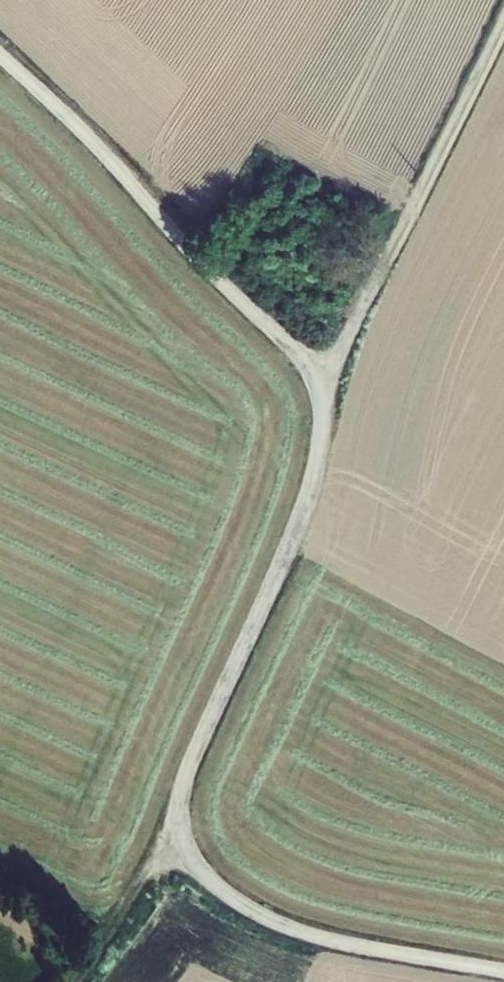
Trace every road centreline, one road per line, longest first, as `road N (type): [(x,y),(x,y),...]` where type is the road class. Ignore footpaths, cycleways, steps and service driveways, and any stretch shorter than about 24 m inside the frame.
road 1 (residential): [(314,382),(320,421),(310,480),(180,784),(180,847),(218,896),(282,931),(503,975)]
road 2 (residential): [(0,56),(221,287),(290,347),(314,382)]
road 3 (unclassified): [(503,31),(335,361),(314,382)]
road 4 (track): [(75,981),(143,881),(180,847)]
road 5 (track): [(111,925),(0,873)]

